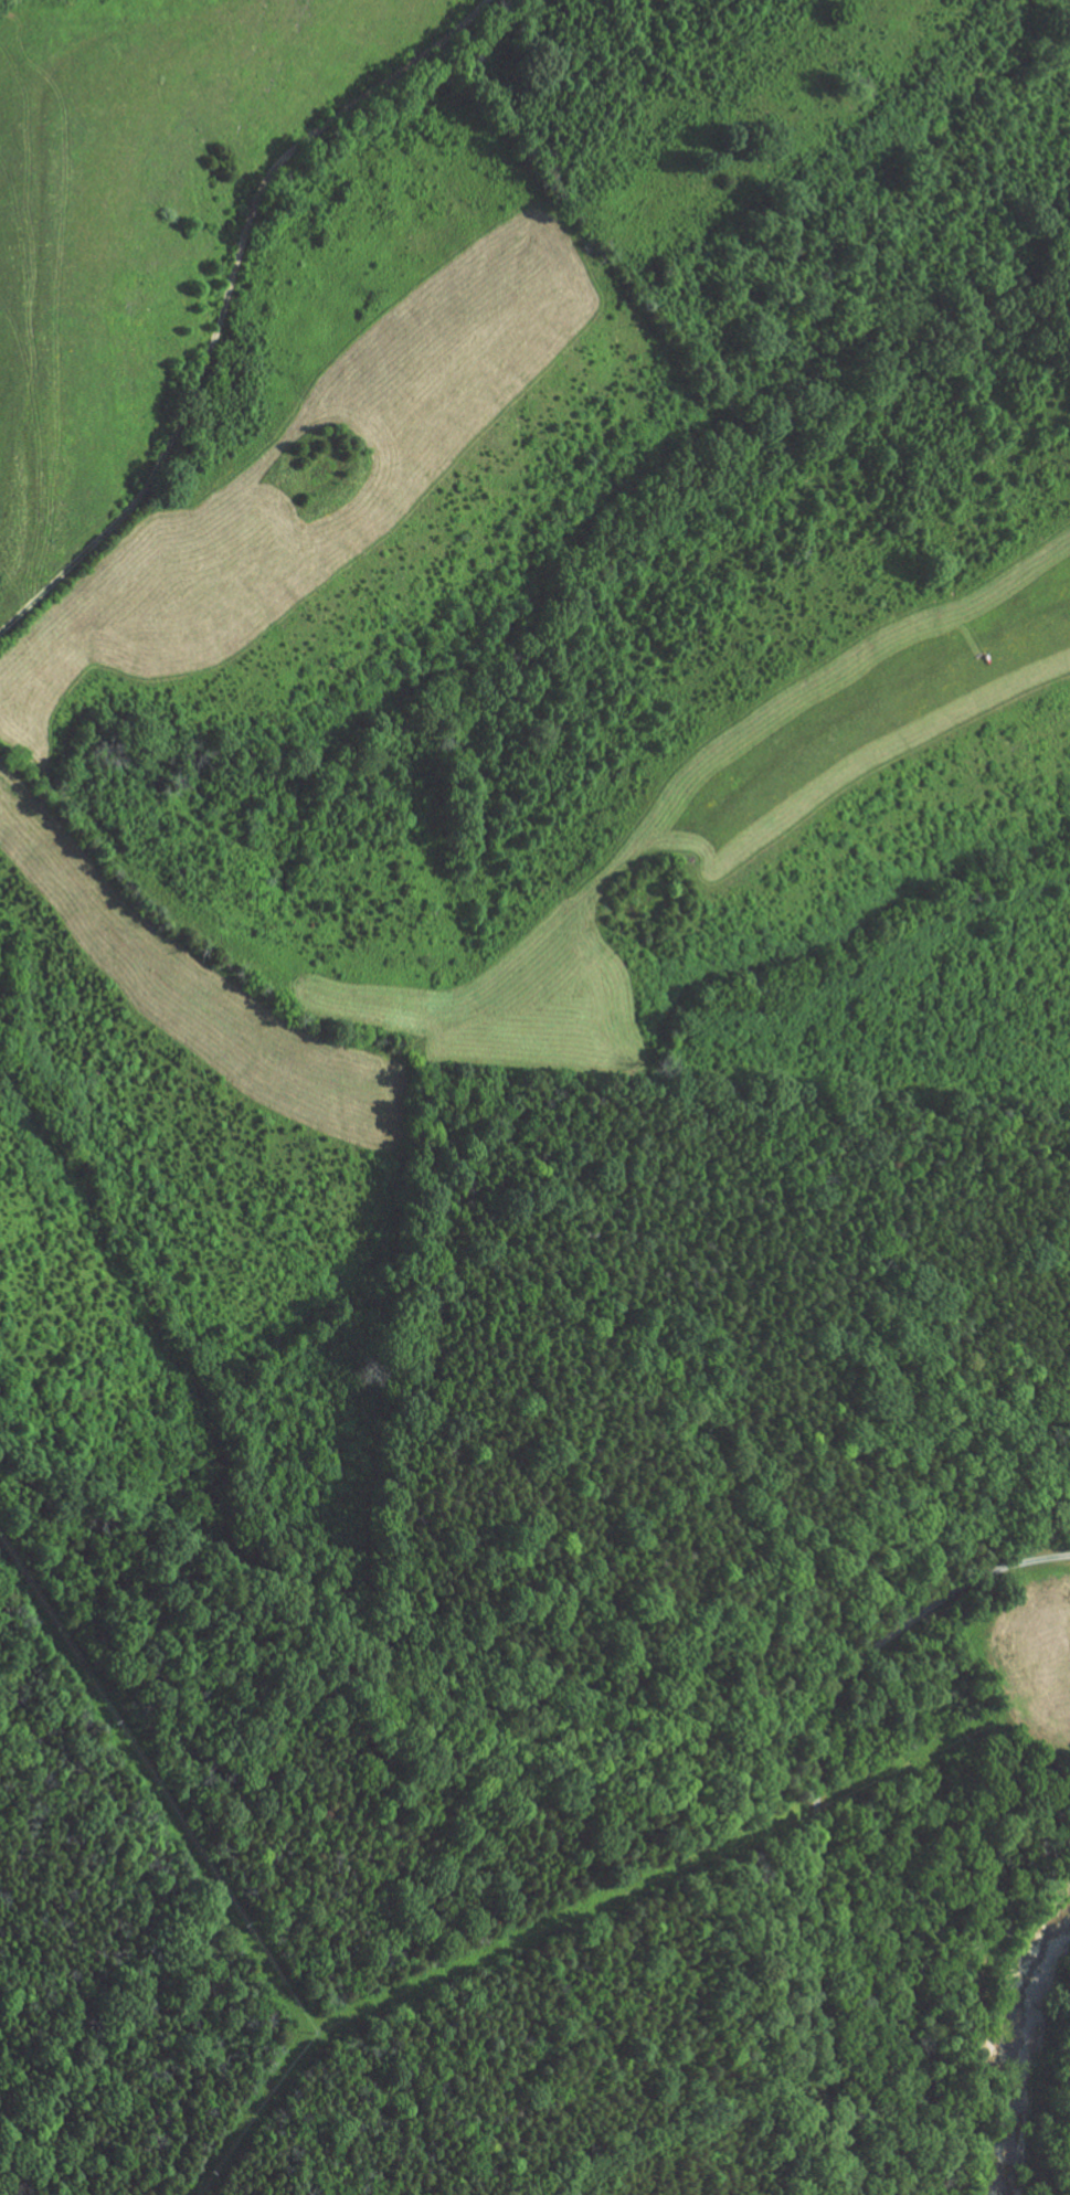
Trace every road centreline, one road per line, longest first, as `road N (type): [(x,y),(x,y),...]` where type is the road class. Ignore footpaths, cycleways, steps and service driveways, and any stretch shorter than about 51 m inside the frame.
road 1 (residential): [(1069,1556),(968,1586),(854,1663),(831,1699),(806,1963),(833,2133),(851,2194)]

